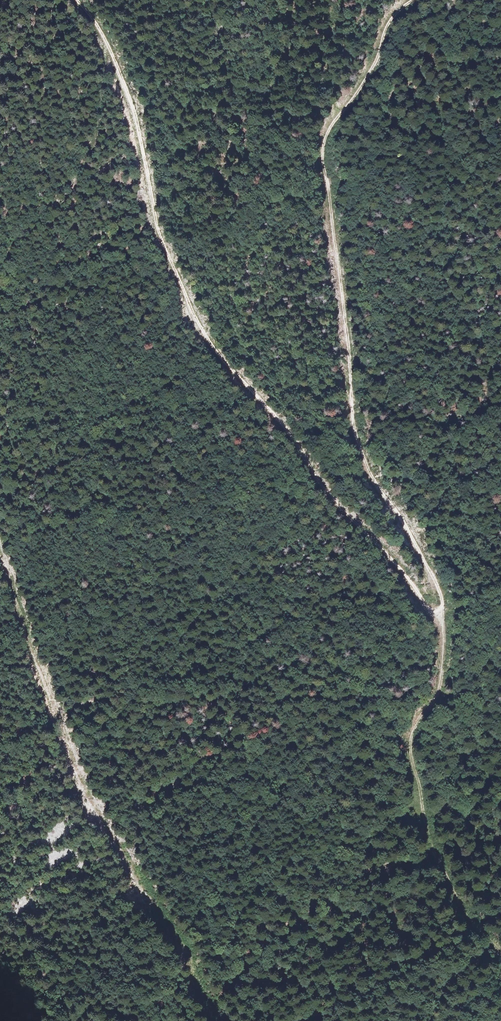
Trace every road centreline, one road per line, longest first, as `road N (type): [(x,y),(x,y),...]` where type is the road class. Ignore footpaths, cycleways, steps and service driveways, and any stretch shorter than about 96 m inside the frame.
road 1 (track): [(74,0),(104,36),(132,104),(156,226),(192,321),(288,432),(331,496),(440,615),(442,594),(355,428),(322,157),(328,132),(373,71),(391,21),(416,0)]
road 2 (track): [(0,553),(80,781),(221,1016)]
road 3 (track): [(440,615),(438,693),(411,754),(434,854),(468,916),(500,954)]

